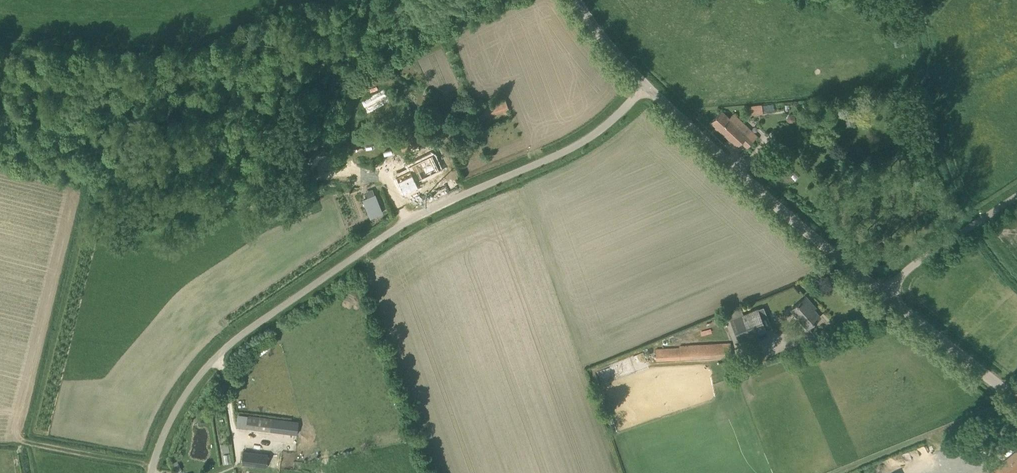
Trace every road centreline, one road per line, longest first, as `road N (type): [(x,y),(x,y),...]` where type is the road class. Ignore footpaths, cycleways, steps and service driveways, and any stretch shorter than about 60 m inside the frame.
road 1 (unclassified): [(152,472),(186,395),(244,332),(400,225),(601,130),(647,84)]
road 2 (unclassified): [(883,294),(647,84)]
road 3 (unclassified): [(1016,403),(883,294)]
road 4 (unclassified): [(883,294),(1016,197)]

